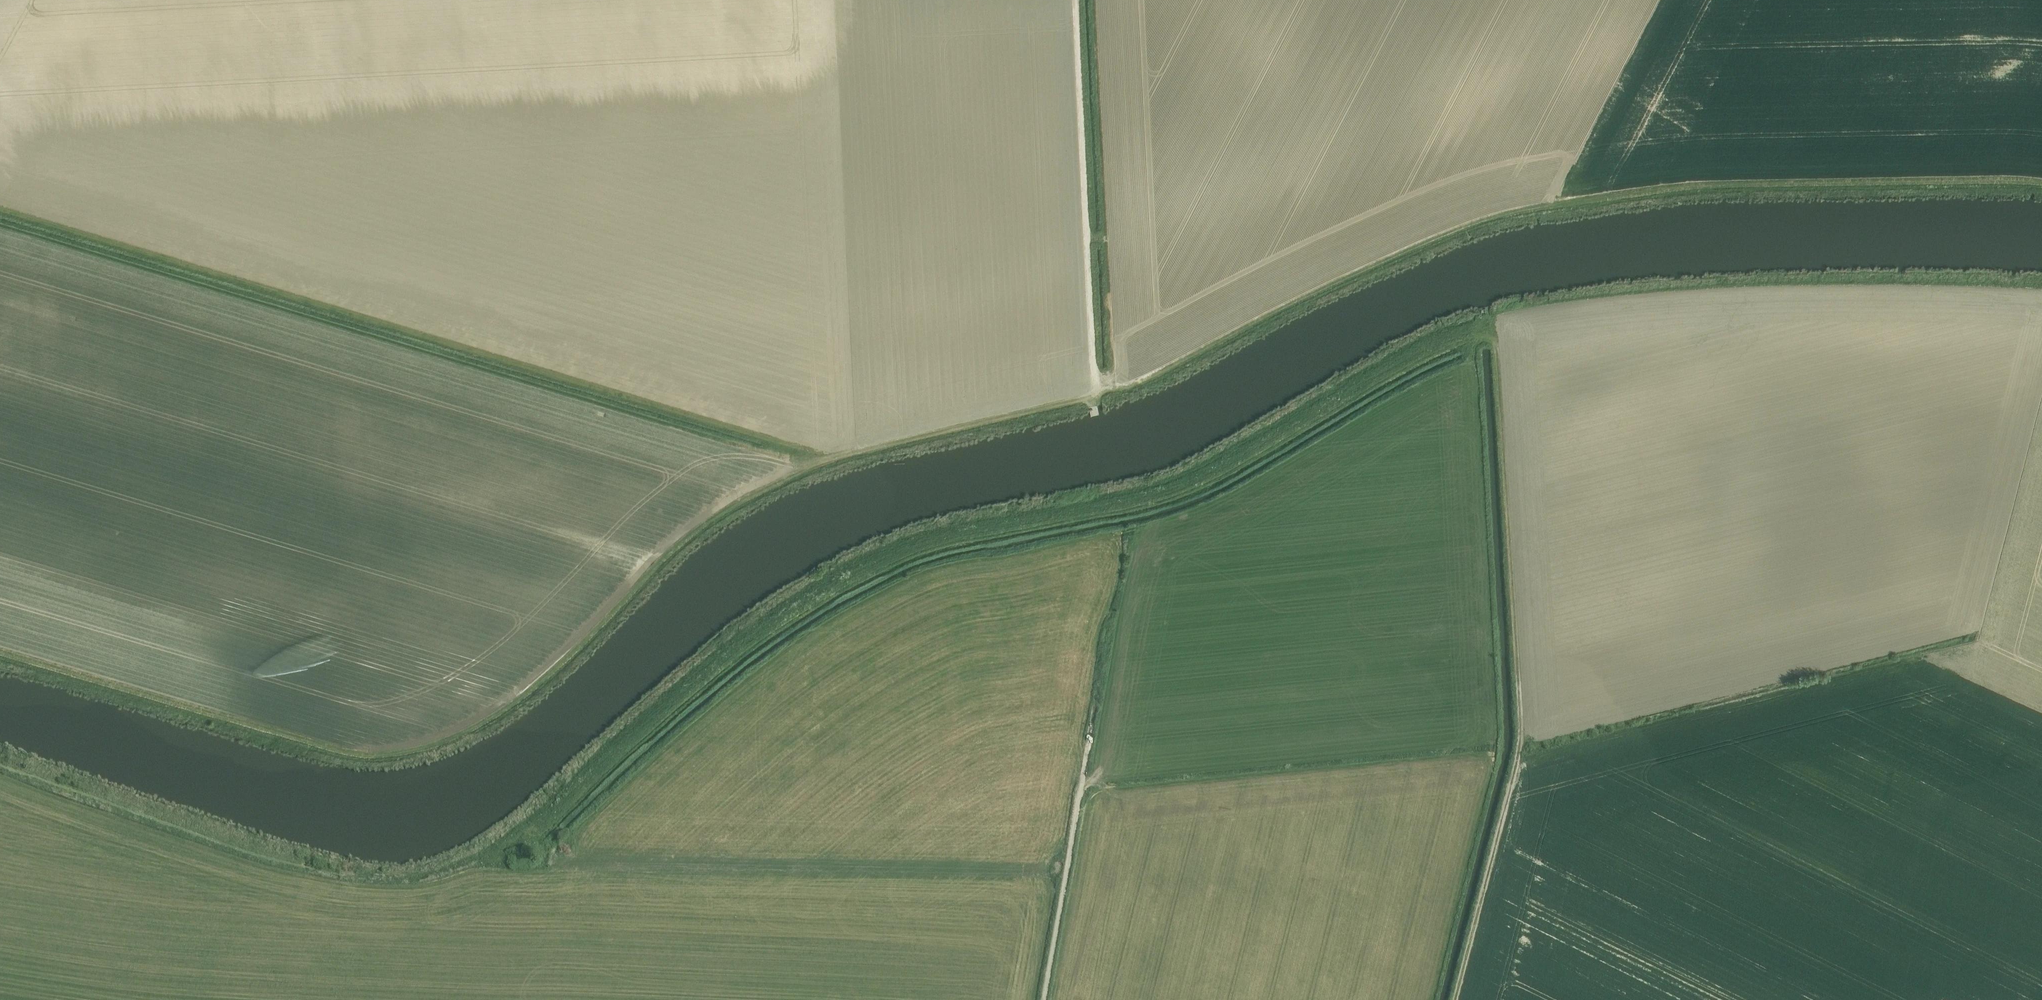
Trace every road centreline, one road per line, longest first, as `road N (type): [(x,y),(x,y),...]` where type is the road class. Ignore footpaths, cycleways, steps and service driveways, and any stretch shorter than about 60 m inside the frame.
road 1 (track): [(1457,999),(1520,740),(1495,343)]
road 2 (track): [(1091,731),(1045,999)]

